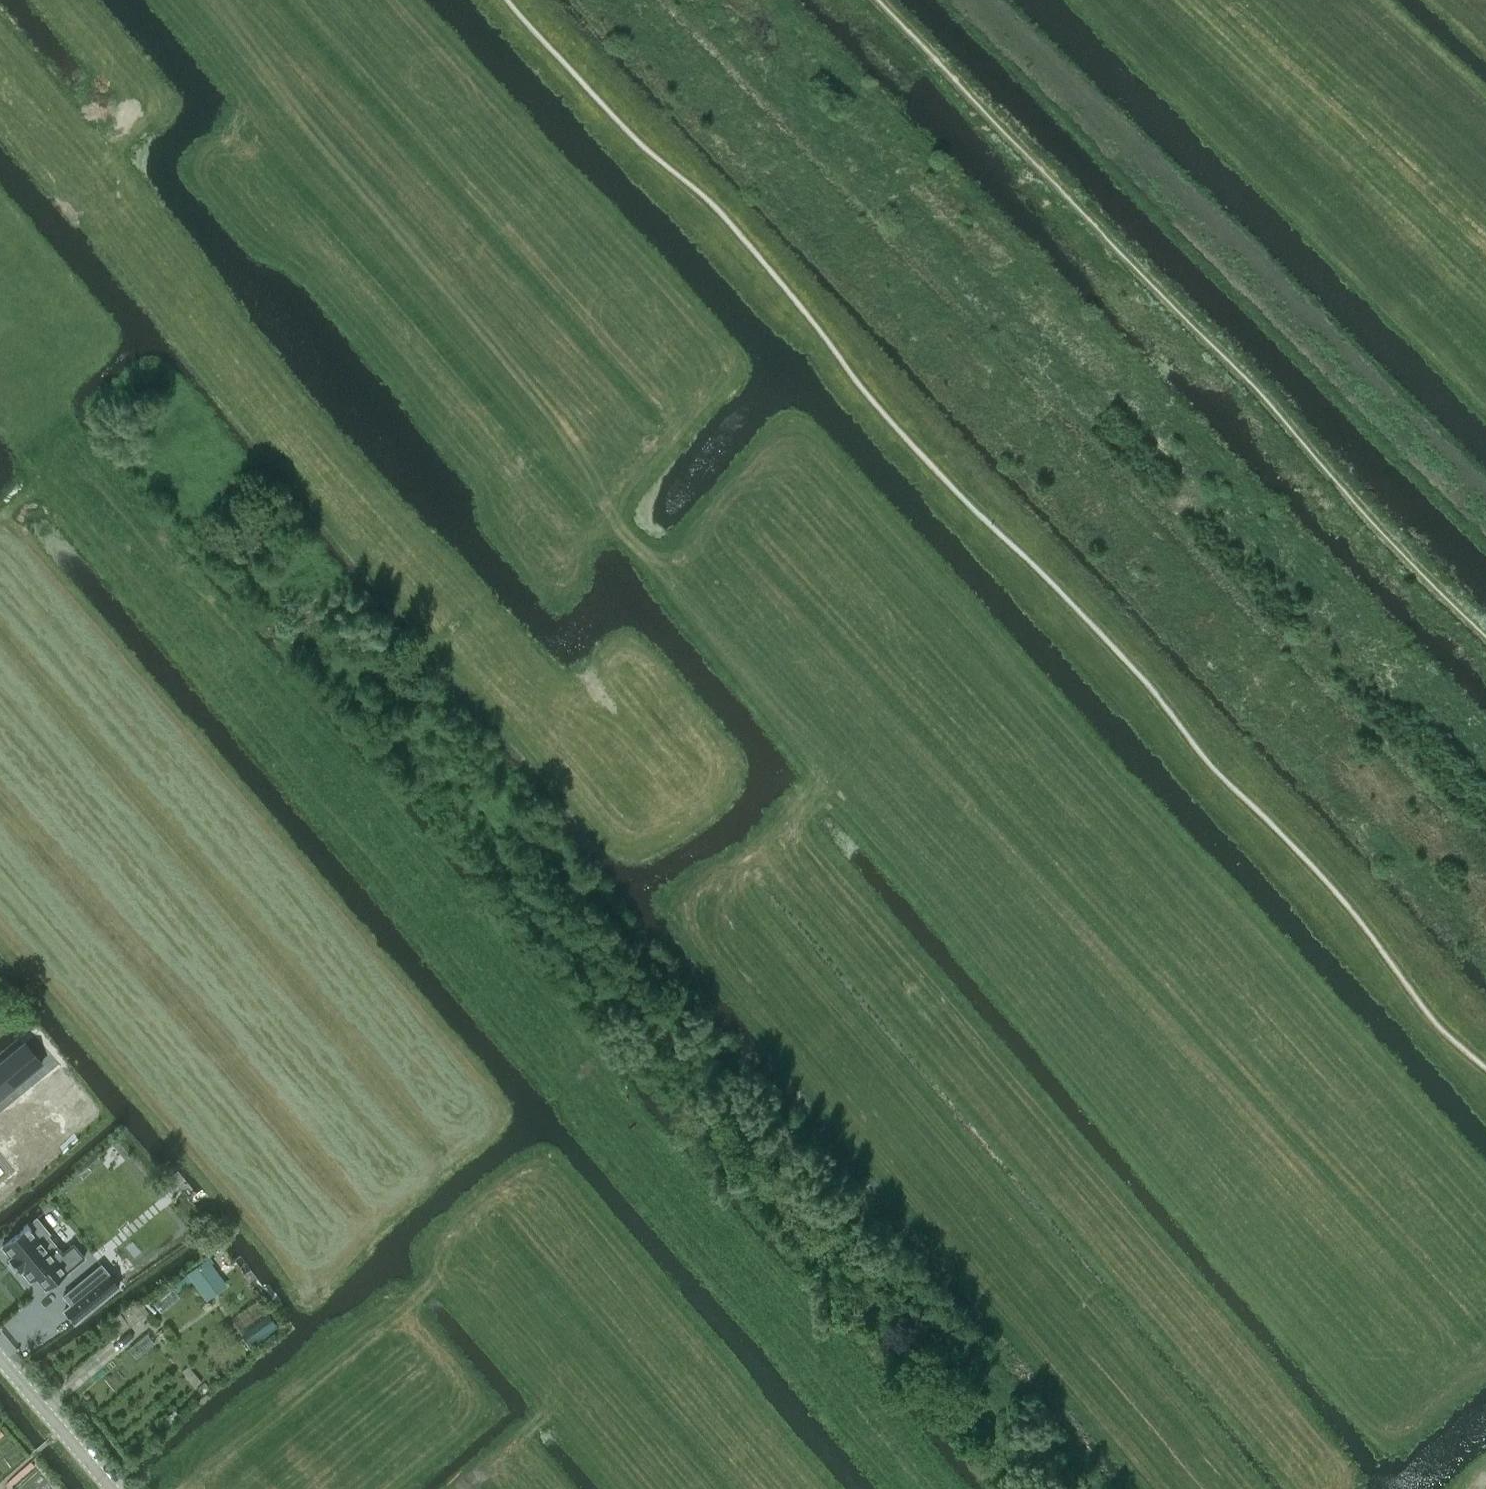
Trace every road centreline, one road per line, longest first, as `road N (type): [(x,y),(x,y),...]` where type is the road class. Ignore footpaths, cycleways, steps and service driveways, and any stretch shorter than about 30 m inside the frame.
road 1 (tertiary): [(110,1488),(0,1360)]

